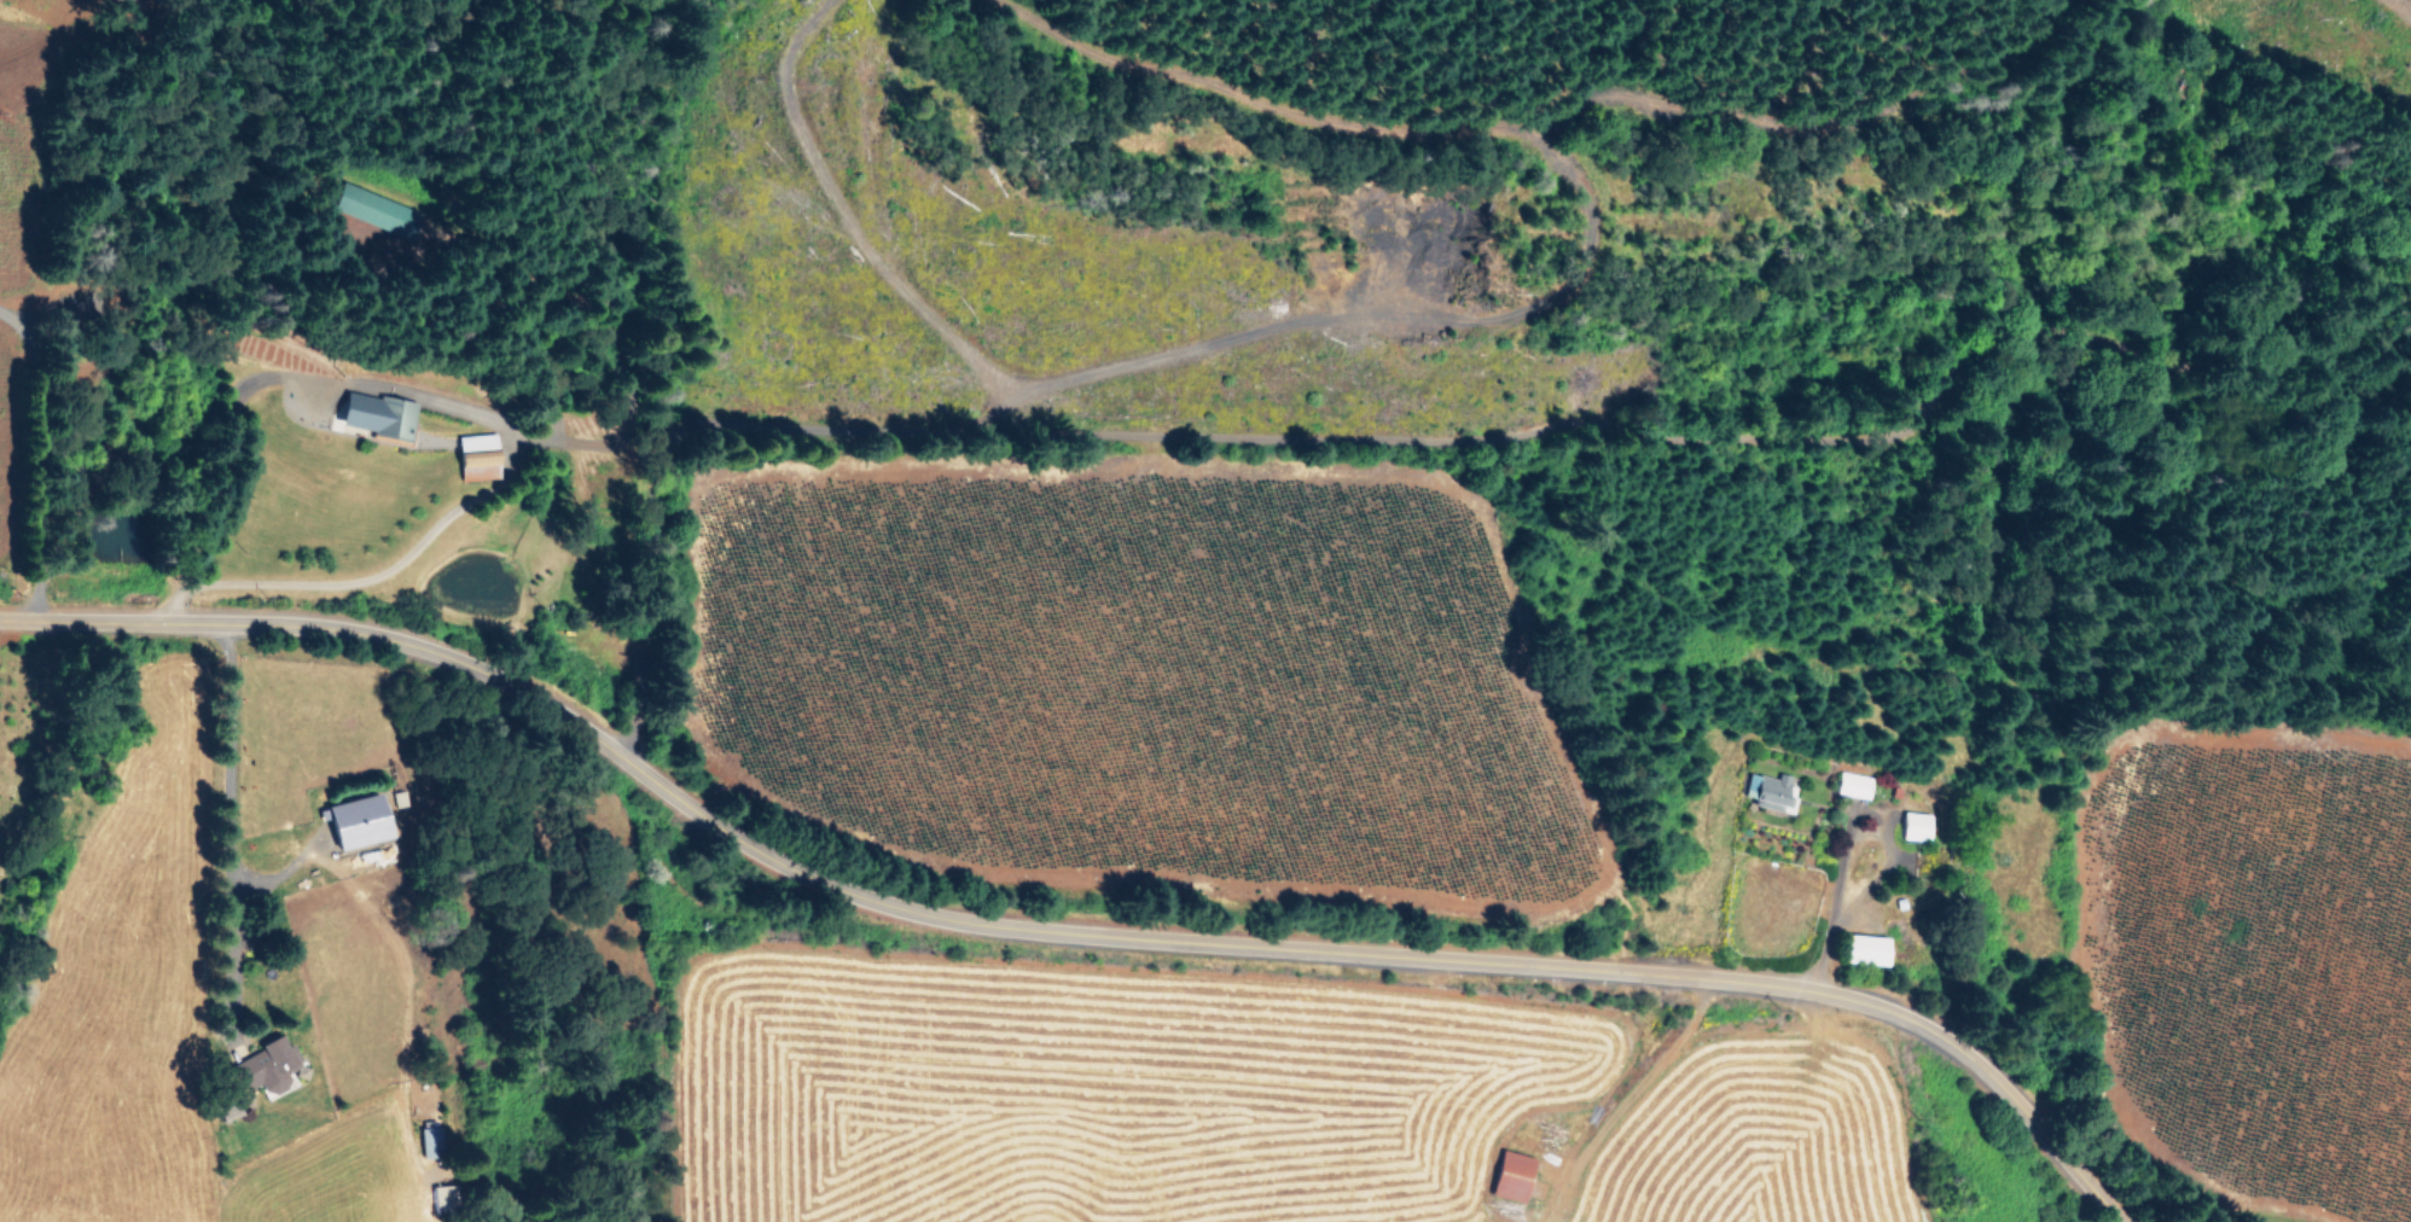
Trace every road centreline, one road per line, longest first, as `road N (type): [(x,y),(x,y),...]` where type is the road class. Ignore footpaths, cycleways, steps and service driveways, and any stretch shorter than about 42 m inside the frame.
road 1 (residential): [(0,625),(296,629),(430,656),(522,698),(771,865),(873,906),(964,927),(1685,980),(1848,1003),(1889,1016),(1962,1057),(2115,1221)]
road 2 (track): [(626,768),(640,632),(669,488),(686,458),(727,438),(2410,442)]

